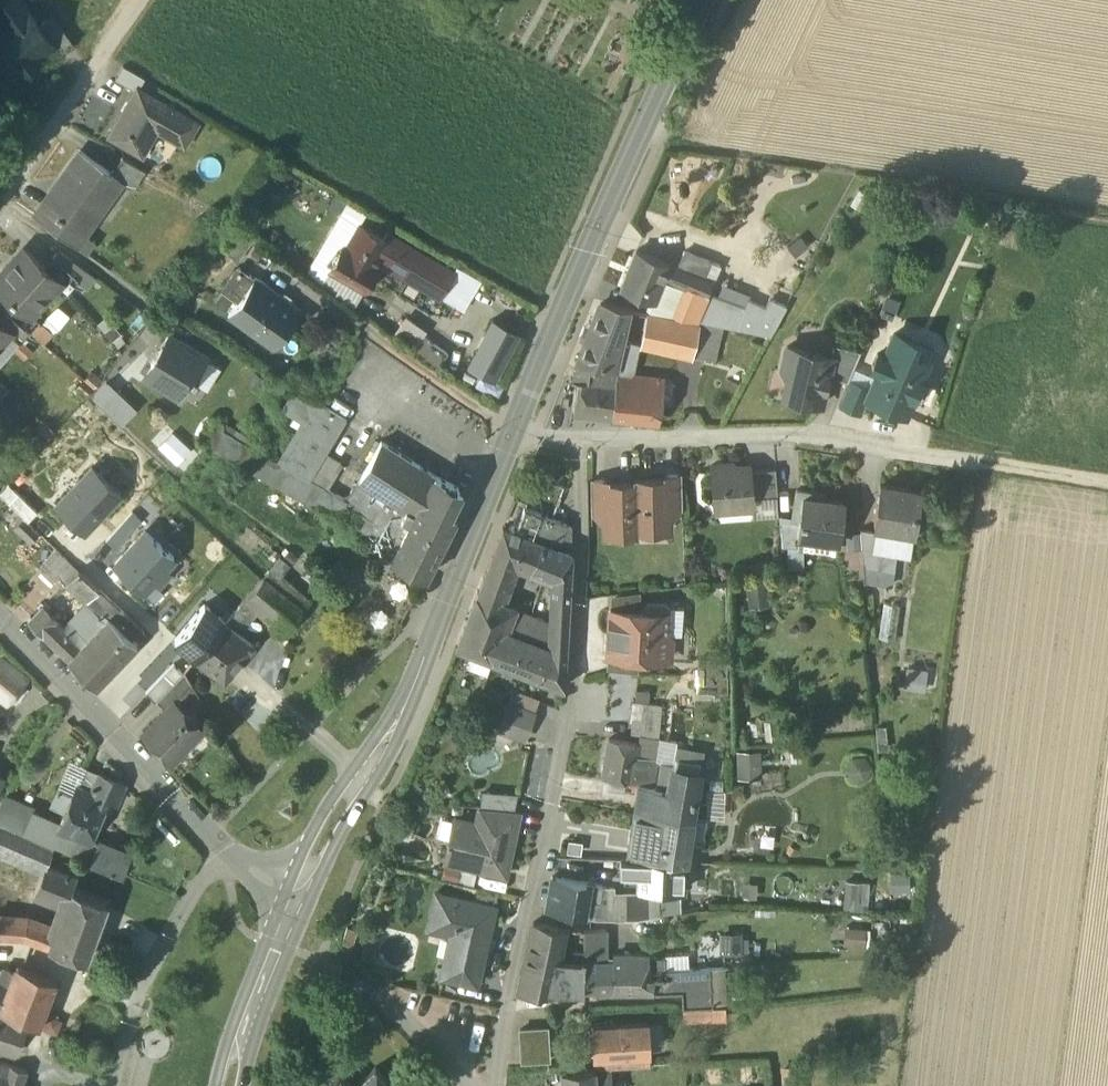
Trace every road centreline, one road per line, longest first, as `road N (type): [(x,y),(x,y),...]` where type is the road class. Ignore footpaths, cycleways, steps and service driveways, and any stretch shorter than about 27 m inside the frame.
road 1 (residential): [(582,440),(572,718),(498,1085)]
road 2 (secondary): [(299,898),(329,831),(400,721),(519,431)]
road 3 (secondary): [(519,431),(703,0)]
road 4 (residential): [(582,440),(797,441),(977,465)]
road 5 (secondary): [(222,843),(0,615)]
road 6 (residential): [(111,1085),(140,986),(222,843)]
road 7 (residential): [(0,201),(140,0)]
road 8 (secondary): [(232,1085),(299,898)]
road 9 (residential): [(318,961),(362,980),(469,1085)]
road 10 (track): [(438,635),(412,627),(309,726)]
road 11 (track): [(309,726),(212,832)]
road 12 (track): [(977,465),(1107,484)]

